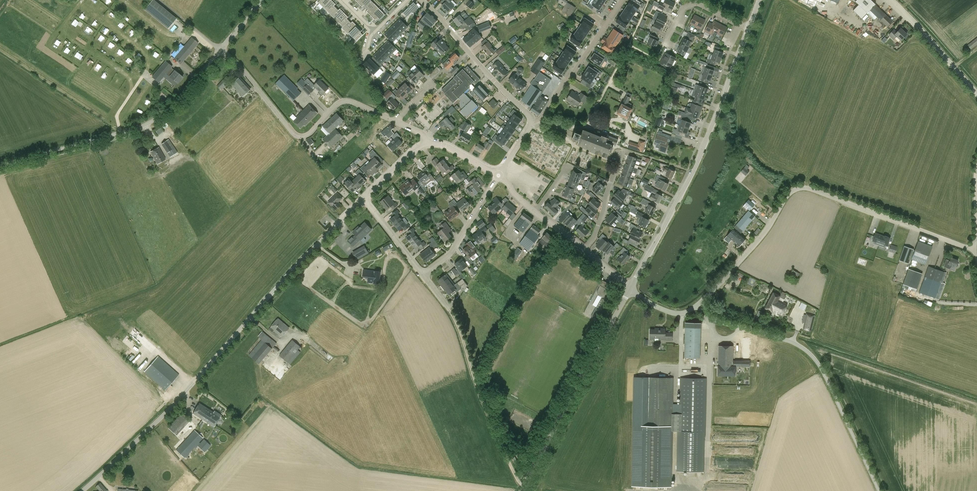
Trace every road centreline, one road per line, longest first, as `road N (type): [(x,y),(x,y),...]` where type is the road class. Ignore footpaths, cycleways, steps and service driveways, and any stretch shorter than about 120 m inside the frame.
road 1 (unclassified): [(81,490),(175,404),(327,235)]
road 2 (unclassified): [(699,306),(800,188),(976,251)]
road 3 (tertiary): [(630,289),(693,171),(749,29)]
road 4 (unclassified): [(878,490),(813,356),(793,342),(717,321),(699,306)]
road 5 (unclassified): [(0,165),(155,121),(220,50)]
road 6 (residential): [(395,122),(342,102),(312,134),(299,136),(220,50)]
road 7 (tertiary): [(521,490),(630,289)]
road 8 (track): [(449,309),(522,486)]
road 9 (residential): [(532,121),(421,0)]
road 10 (residential): [(623,0),(537,120)]
road 11 (unclassified): [(976,94),(891,0)]
road 12 (residential): [(423,275),(451,253),(498,175)]

